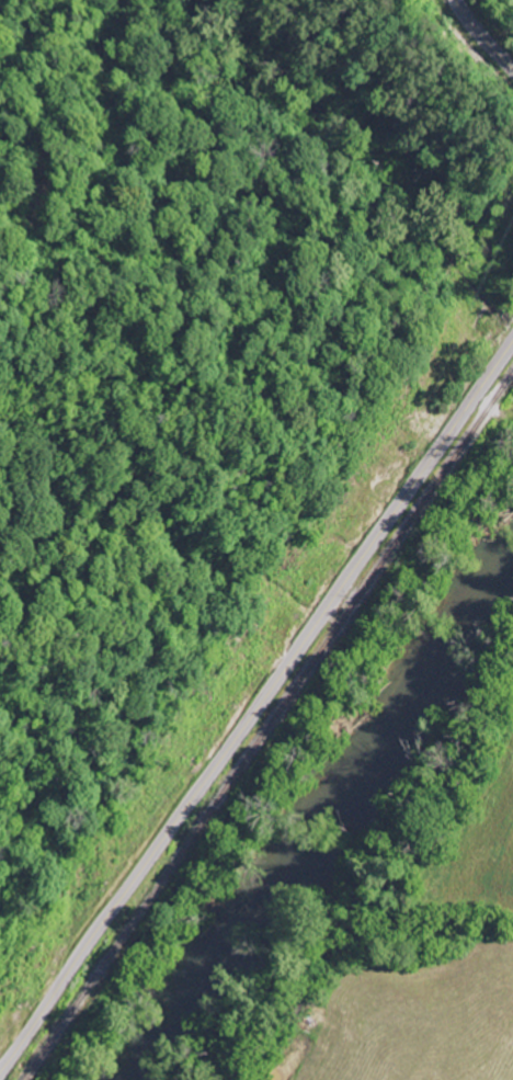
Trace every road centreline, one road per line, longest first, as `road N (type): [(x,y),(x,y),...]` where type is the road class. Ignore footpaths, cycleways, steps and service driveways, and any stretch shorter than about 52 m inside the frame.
road 1 (secondary): [(0,1072),(512,341)]

